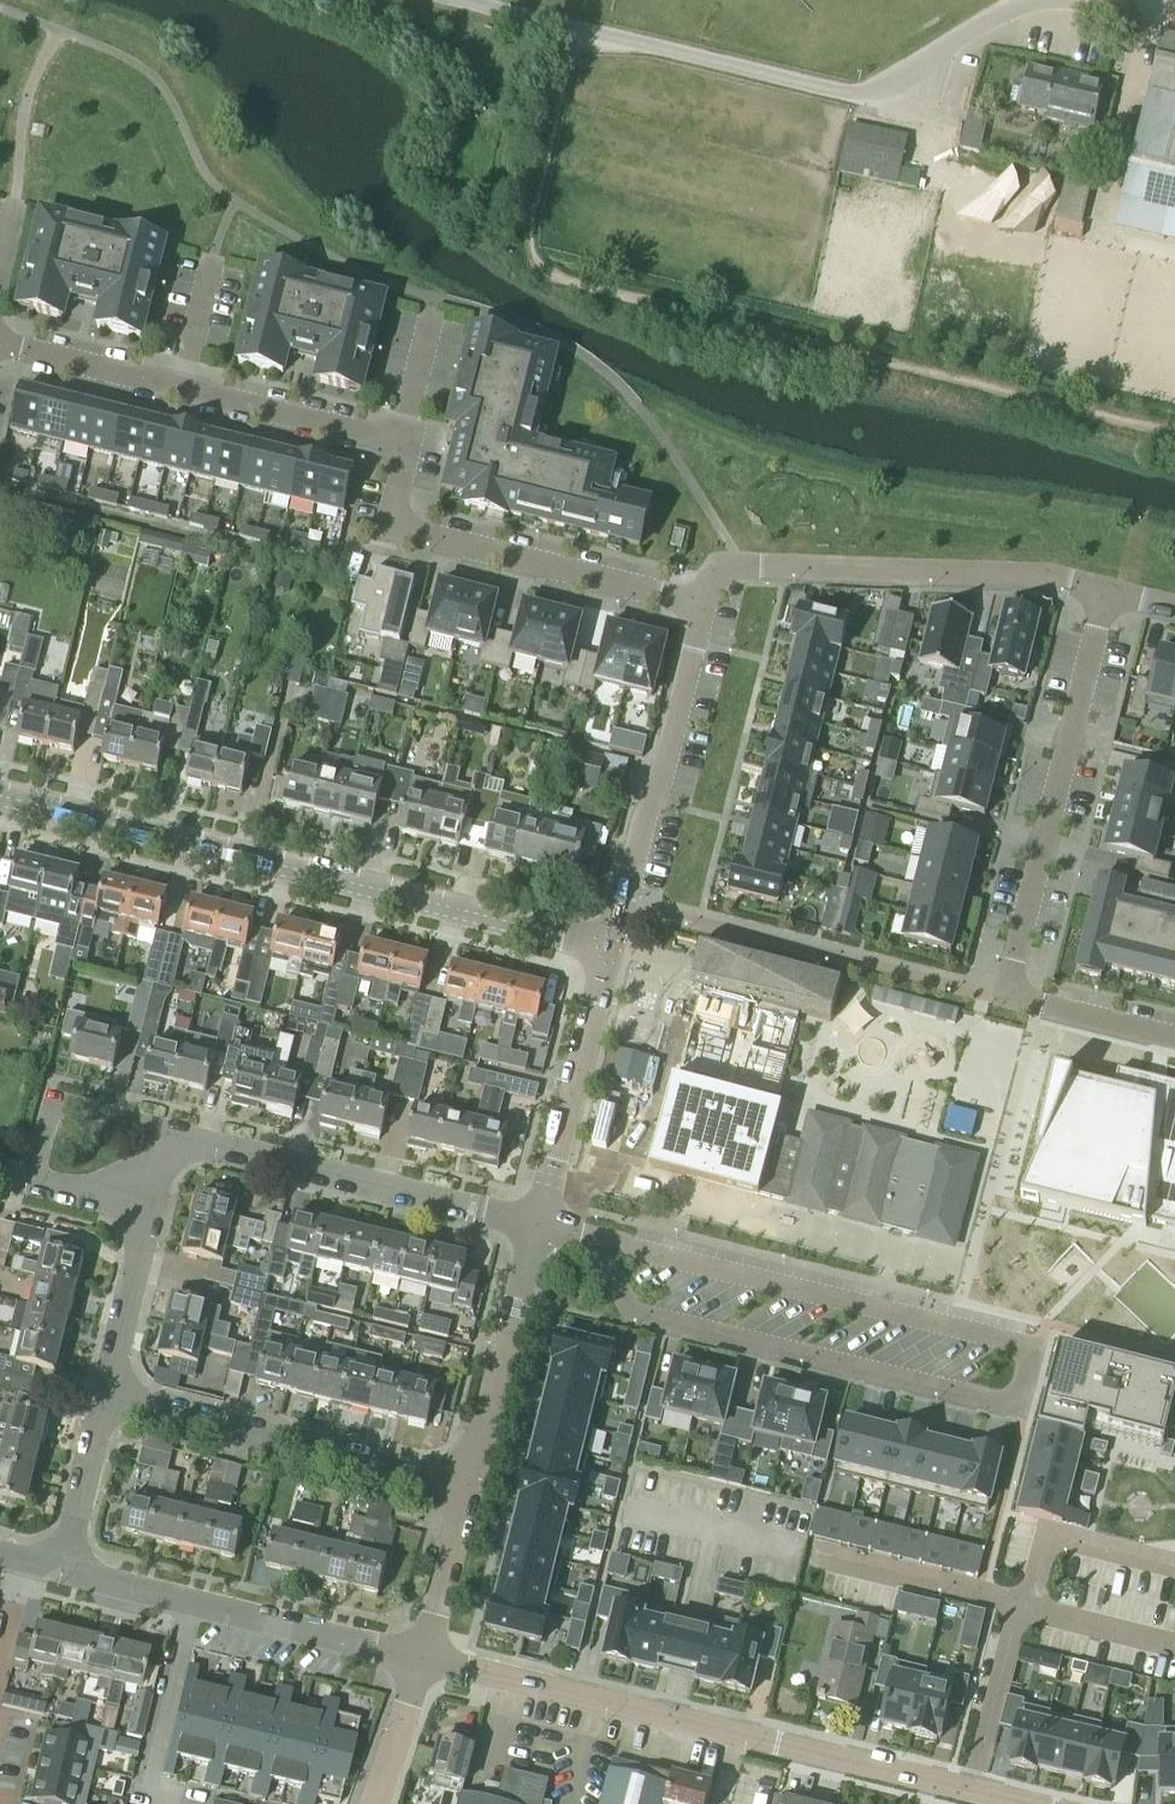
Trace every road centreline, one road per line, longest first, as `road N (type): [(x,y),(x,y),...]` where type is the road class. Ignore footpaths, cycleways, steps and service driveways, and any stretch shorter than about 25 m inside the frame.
road 1 (residential): [(704,604),(394,526),(388,514),(406,445),(0,343)]
road 2 (residential): [(1040,1803),(423,1659)]
road 3 (residential): [(612,952),(0,799)]
road 4 (residential): [(1174,1037),(1002,995),(1107,591)]
road 5 (residential): [(1107,591),(1048,576),(741,565),(710,581),(704,604)]
road 6 (residential): [(168,1133),(540,1228)]
road 7 (residential): [(472,1478),(103,1387)]
road 8 (residential): [(423,1659),(63,1570)]
road 9 (residential): [(704,604),(612,952)]
road 10 (residential): [(883,1377),(645,1321),(627,1305),(637,1252)]
road 11 (residential): [(637,1252),(689,1279),(881,1326),(896,1343),(883,1377)]
road 12 (residential): [(540,1228),(612,952)]
road 13 (residential): [(472,1478),(540,1228)]
road 14 (residential): [(36,1182),(55,1105),(168,1133)]
road 15 (residential): [(423,1659),(472,1478)]
road 16 (residential): [(63,1570),(103,1387)]
road 17 (residential): [(103,1387),(147,1208)]
road 18 (residential): [(375,1803),(423,1659)]

